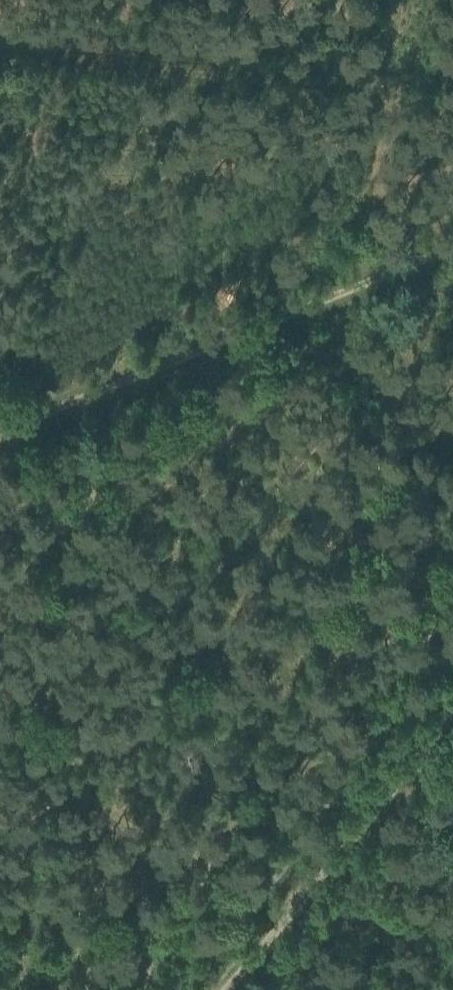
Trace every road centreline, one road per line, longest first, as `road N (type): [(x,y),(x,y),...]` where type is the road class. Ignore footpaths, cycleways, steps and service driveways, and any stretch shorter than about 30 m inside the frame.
road 1 (track): [(0,437),(226,353),(452,250)]
road 2 (track): [(452,660),(279,880),(174,989)]

